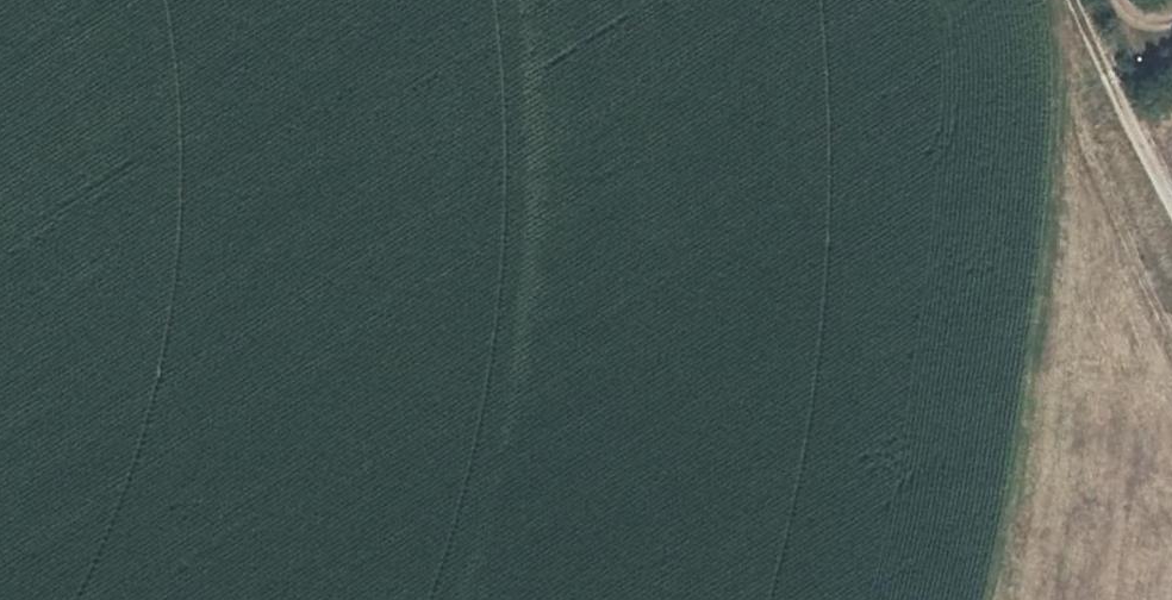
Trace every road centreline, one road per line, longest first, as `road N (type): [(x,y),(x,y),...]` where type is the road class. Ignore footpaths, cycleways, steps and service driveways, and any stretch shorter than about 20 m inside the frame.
road 1 (track): [(1080,0),(1171,199)]

